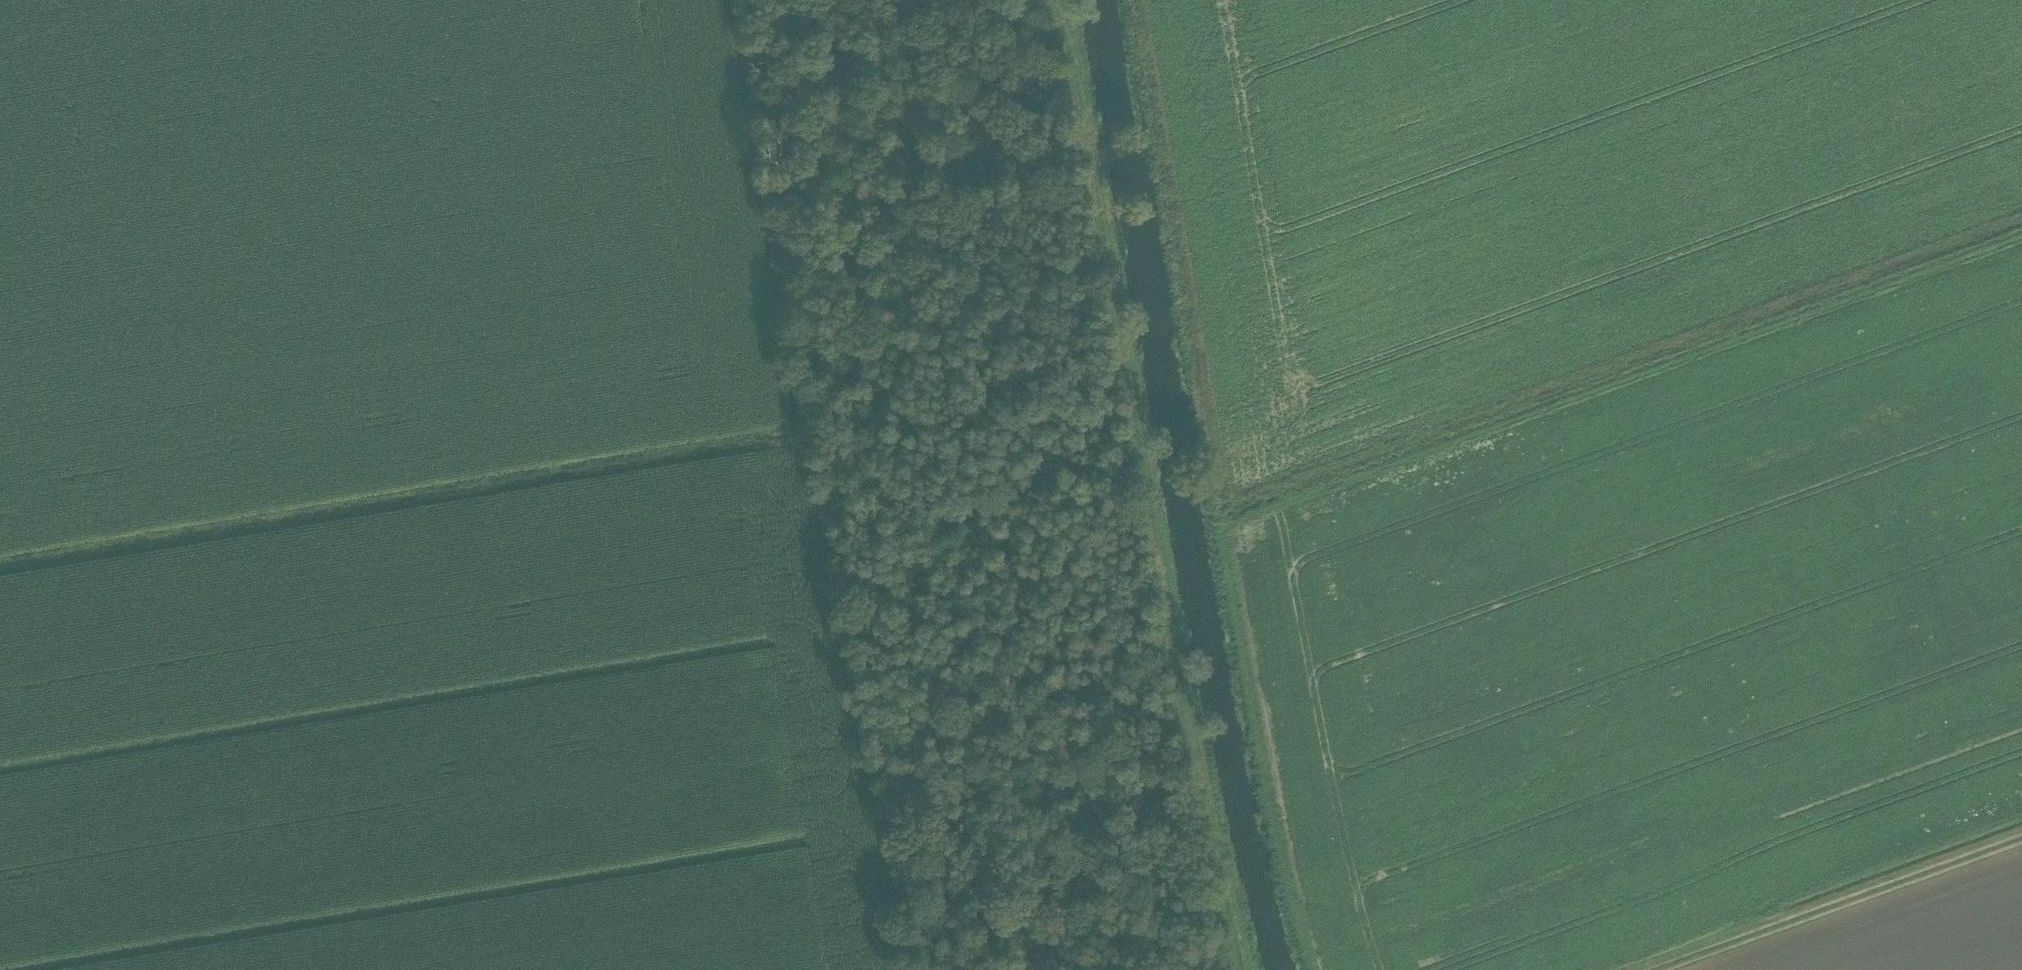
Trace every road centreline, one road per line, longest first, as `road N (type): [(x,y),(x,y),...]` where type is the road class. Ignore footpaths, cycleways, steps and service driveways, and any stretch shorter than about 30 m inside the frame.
road 1 (track): [(1252,969),(1209,774),(1084,41),(1061,0)]
road 2 (track): [(2021,838),(1662,967)]

